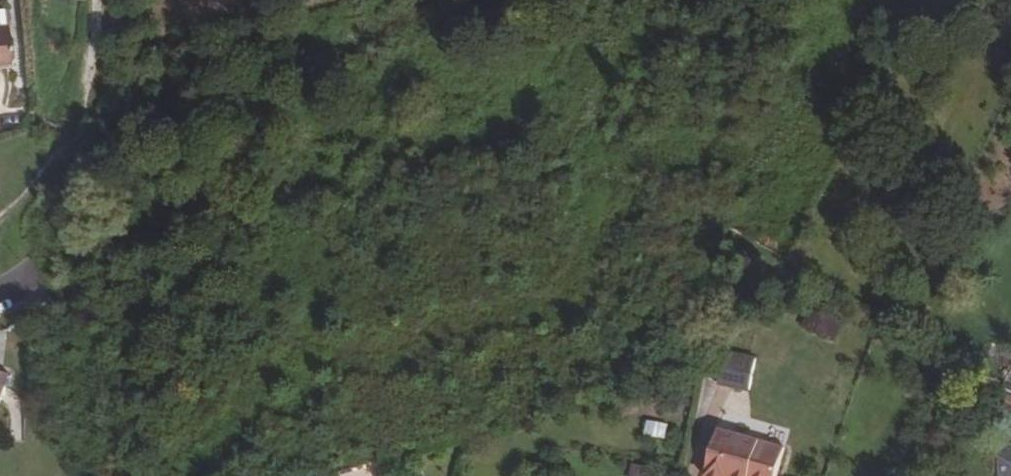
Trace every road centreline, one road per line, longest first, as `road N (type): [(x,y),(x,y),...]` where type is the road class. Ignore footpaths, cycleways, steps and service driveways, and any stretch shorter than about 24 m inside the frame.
road 1 (residential): [(0,220),(56,162),(82,93),(99,0)]

